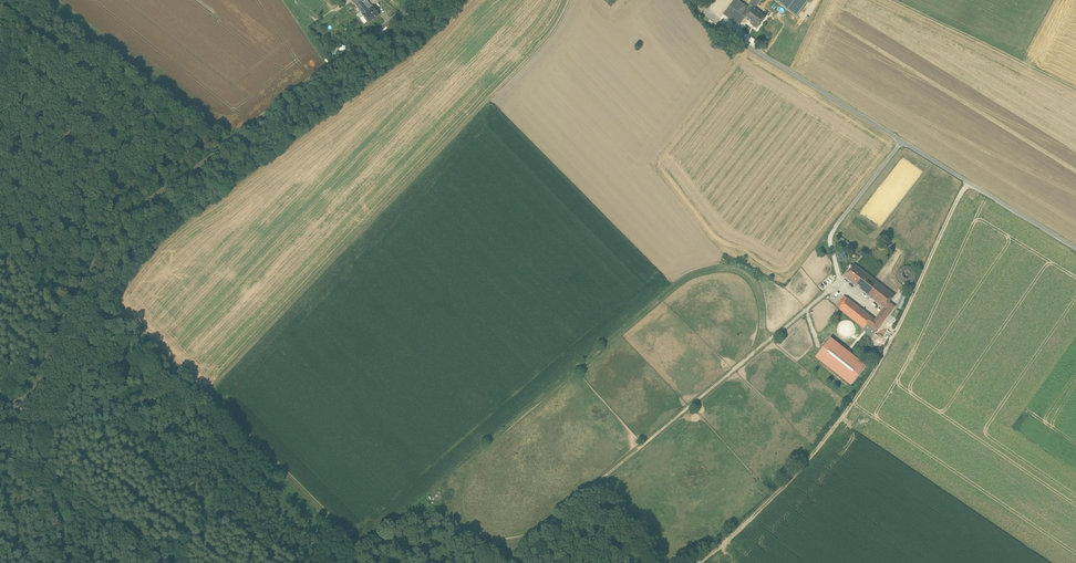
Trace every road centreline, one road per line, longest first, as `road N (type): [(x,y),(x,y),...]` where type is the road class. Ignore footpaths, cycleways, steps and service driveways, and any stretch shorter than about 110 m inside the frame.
road 1 (track): [(762,337),(753,283),(737,271),(689,278),(468,468),(459,500),(467,524),(496,541),(530,533),(751,356)]
road 2 (track): [(21,409),(86,426),(189,409),(545,41),(569,0)]
road 3 (unclassified): [(412,0),(117,232),(21,409)]
road 4 (track): [(699,562),(789,484),(835,431),(885,350),(967,181)]
road 5 (unclassified): [(1075,248),(734,35),(697,0)]

